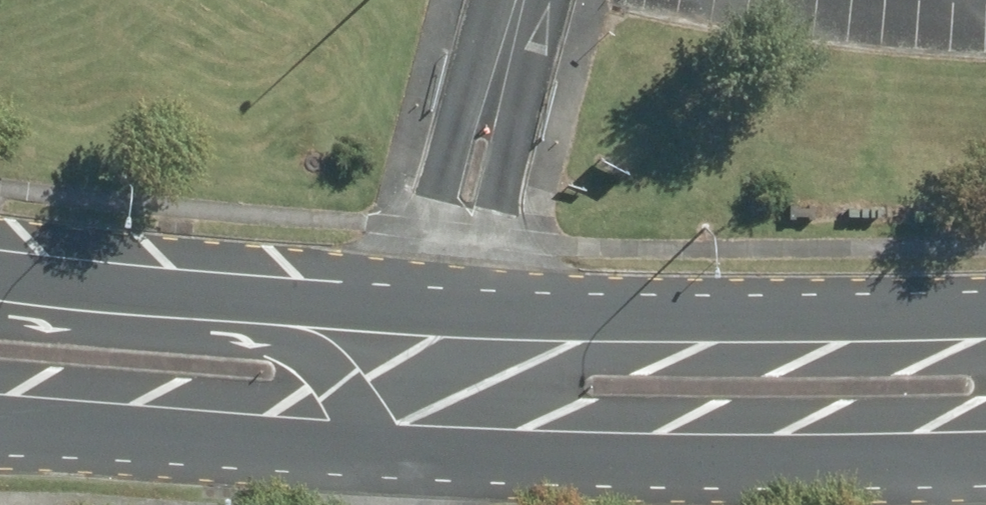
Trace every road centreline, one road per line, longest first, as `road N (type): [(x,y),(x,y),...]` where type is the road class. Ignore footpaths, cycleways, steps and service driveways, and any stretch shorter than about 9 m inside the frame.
road 1 (secondary): [(229,294),(977,308)]
road 2 (secondary): [(985,442),(358,422)]
road 3 (secondary): [(358,422),(0,398)]
road 4 (secondary): [(0,270),(229,294)]
road 5 (secondary): [(229,294),(311,350),(358,422)]

